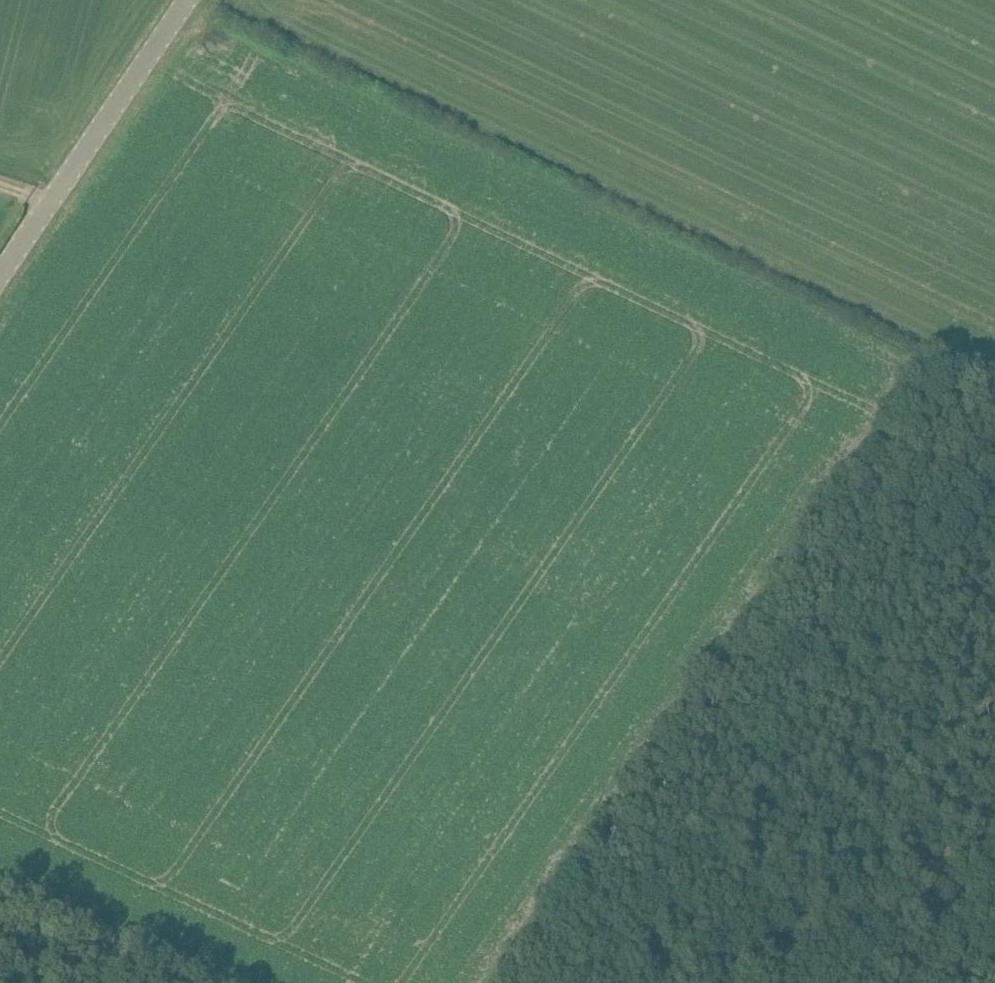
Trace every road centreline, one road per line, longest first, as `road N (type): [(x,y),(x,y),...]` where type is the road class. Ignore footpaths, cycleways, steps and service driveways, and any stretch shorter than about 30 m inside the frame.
road 1 (unclassified): [(0,264),(184,0)]

